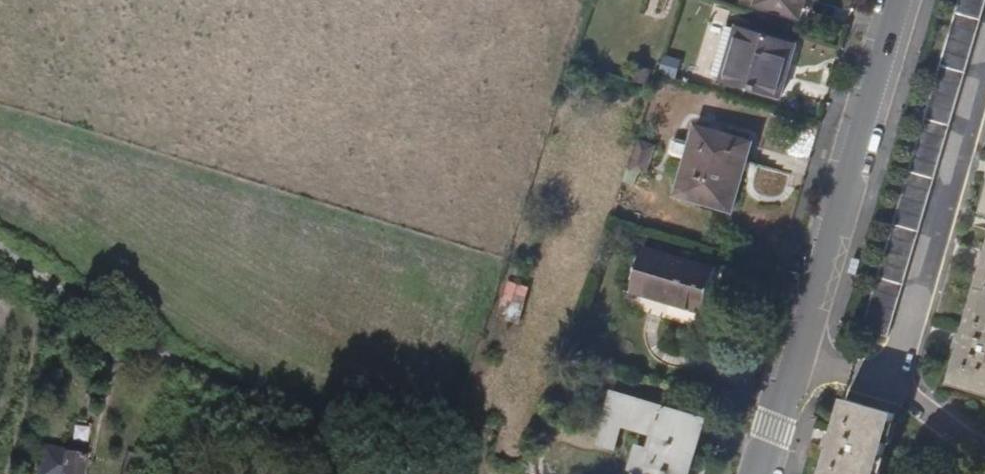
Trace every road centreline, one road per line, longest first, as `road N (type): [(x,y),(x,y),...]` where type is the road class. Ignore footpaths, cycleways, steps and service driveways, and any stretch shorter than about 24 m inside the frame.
road 1 (residential): [(901,0),(760,473)]
road 2 (track): [(0,259),(48,296),(239,402),(412,473)]

